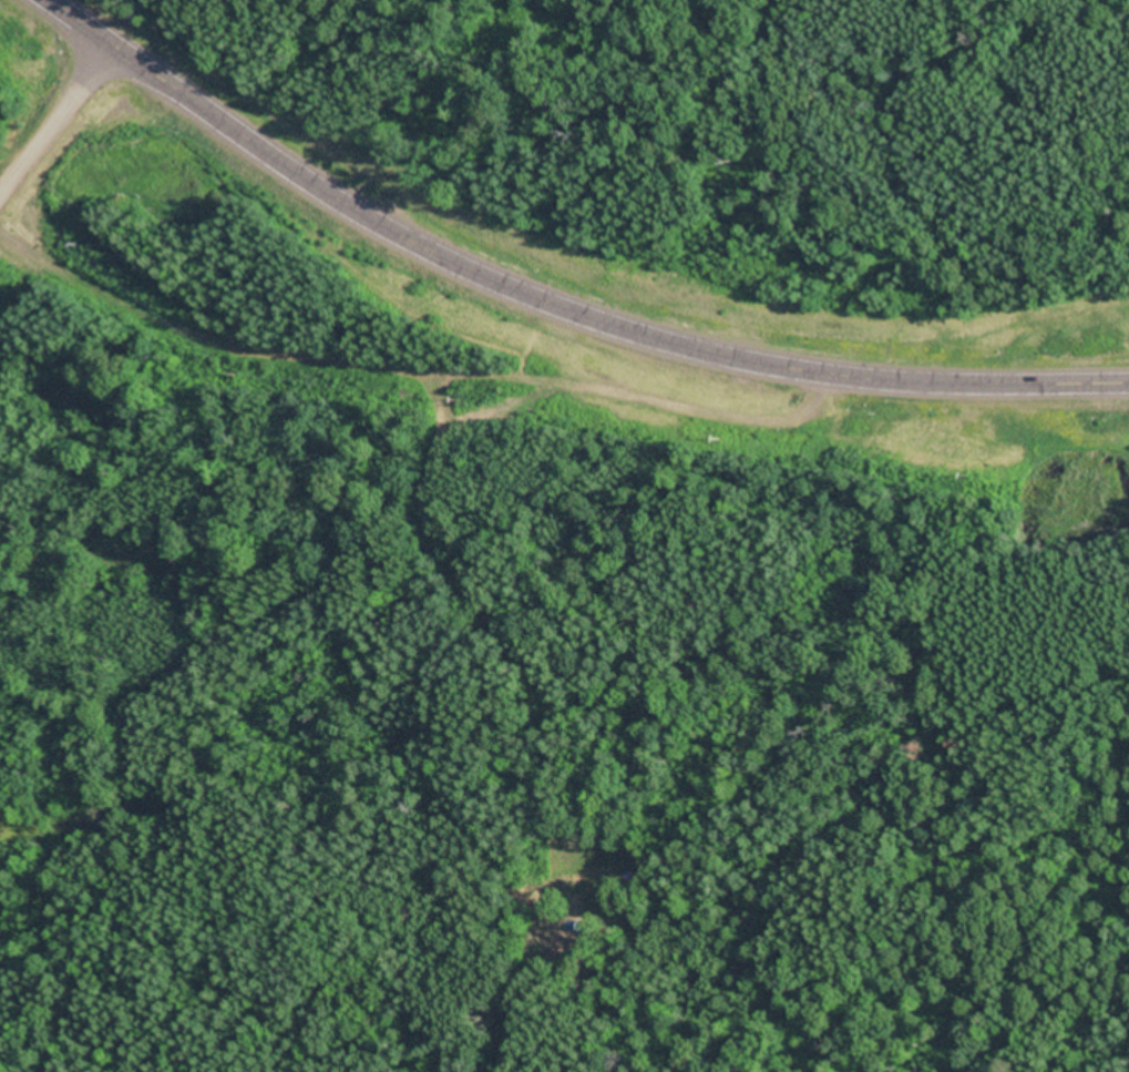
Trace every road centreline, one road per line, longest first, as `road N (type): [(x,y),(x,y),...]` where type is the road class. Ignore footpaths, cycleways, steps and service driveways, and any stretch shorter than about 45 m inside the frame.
road 1 (primary): [(1128,385),(977,382),(776,355),(538,286),(338,196),(45,0)]
road 2 (residential): [(0,189),(132,62)]

